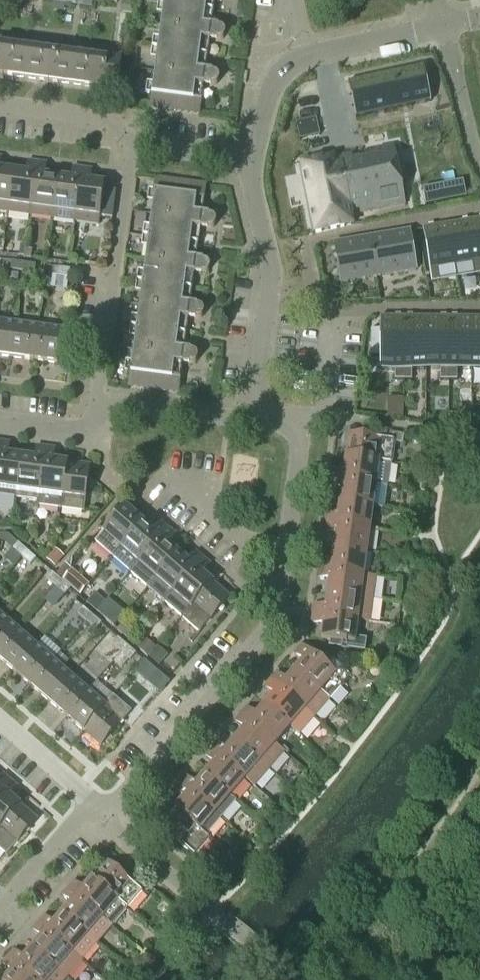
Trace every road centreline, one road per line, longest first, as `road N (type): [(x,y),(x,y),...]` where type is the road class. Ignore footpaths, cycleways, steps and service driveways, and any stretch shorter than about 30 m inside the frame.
road 1 (residential): [(100,807),(119,800),(273,623),(302,422)]
road 2 (residential): [(252,161),(269,92),(295,60),(445,25)]
road 3 (residential): [(96,401),(132,146)]
road 4 (residential): [(252,415),(271,272),(252,161)]
road 5 (residential): [(96,401),(252,415)]
road 6 (residential): [(132,146),(104,118),(0,104)]
road 7 (residential): [(0,908),(81,815),(100,807)]
road 8 (residential): [(100,807),(0,721)]
road 9 (residential): [(337,309),(323,415),(302,422)]
road 10 (residential): [(132,146),(252,161)]

